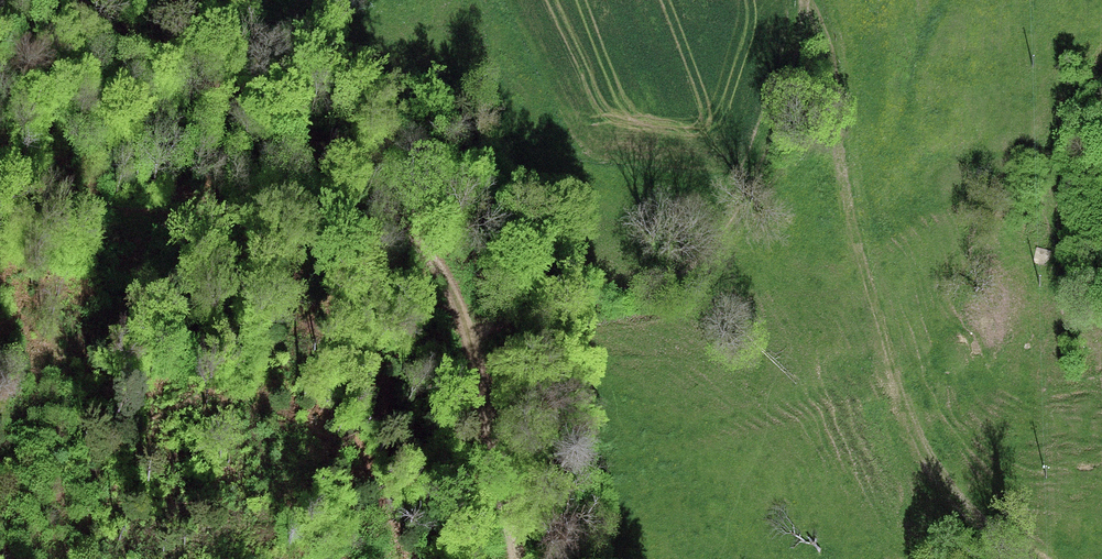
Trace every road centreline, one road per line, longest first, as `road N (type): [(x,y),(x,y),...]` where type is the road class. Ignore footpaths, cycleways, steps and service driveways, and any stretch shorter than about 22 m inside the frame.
road 1 (track): [(806,0),(834,93),(866,270),(922,451),(990,525),(1039,558)]
road 2 (track): [(798,0),(803,55),(778,148),(748,206),(666,281),(472,331)]
road 3 (track): [(472,331),(455,289),(373,203),(83,0)]
road 4 (track): [(0,192),(363,254),(435,314),(472,331)]
road 5 (track): [(517,558),(472,331)]

